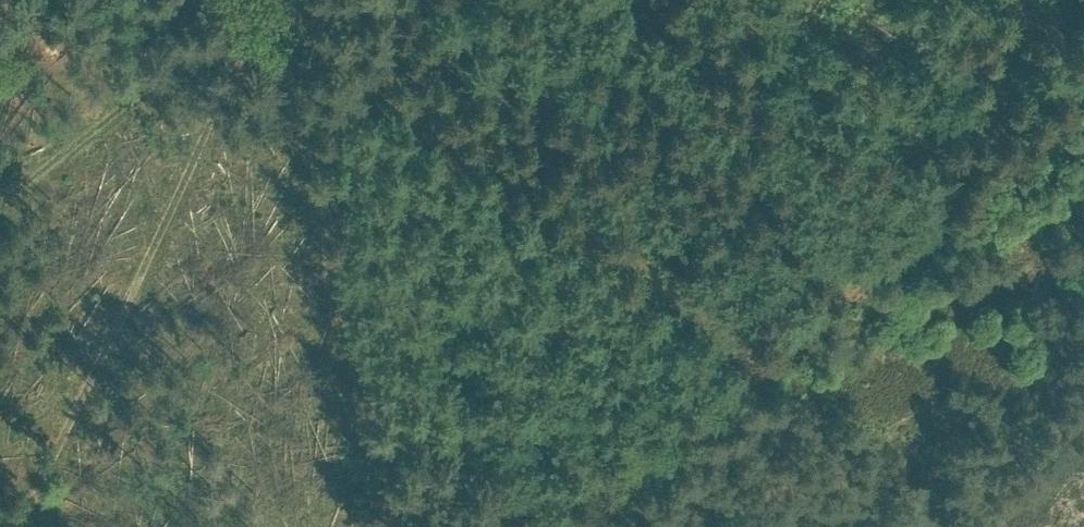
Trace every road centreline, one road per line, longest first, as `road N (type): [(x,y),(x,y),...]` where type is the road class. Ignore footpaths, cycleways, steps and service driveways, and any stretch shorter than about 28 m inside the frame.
road 1 (track): [(568,526),(778,357),(955,199),(1007,0)]
road 2 (track): [(280,0),(778,357)]
road 3 (track): [(17,526),(254,0)]
road 4 (track): [(261,0),(394,526)]
road 5 (track): [(0,203),(228,23),(245,0)]
road 6 (track): [(0,56),(198,0)]

